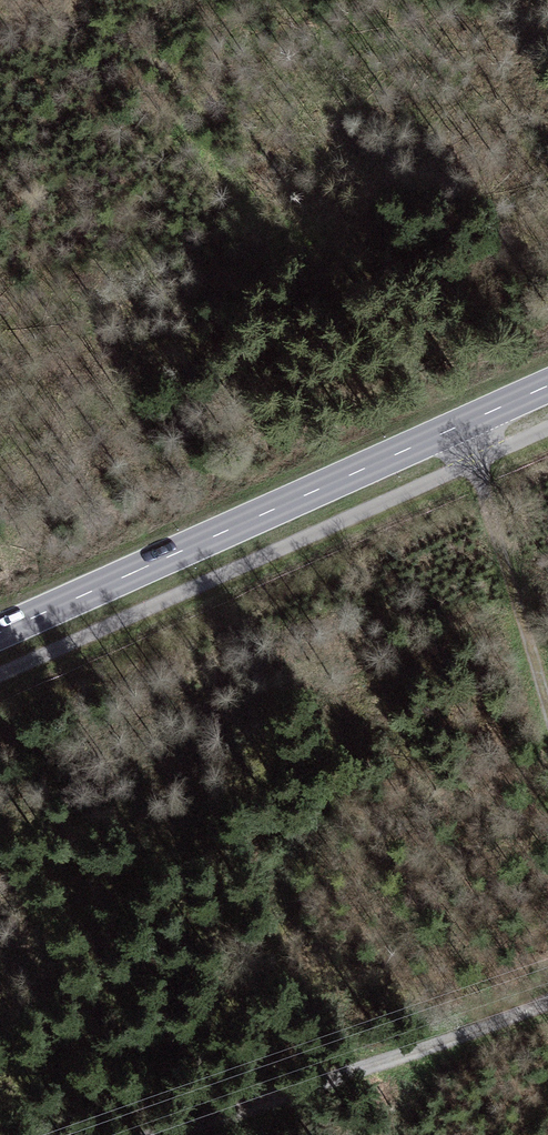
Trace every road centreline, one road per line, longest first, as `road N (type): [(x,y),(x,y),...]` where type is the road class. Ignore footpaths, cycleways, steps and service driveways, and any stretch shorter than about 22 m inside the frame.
road 1 (primary): [(0,627),(547,389)]
road 2 (track): [(171,1134),(547,1001)]
road 3 (track): [(547,719),(472,421)]

